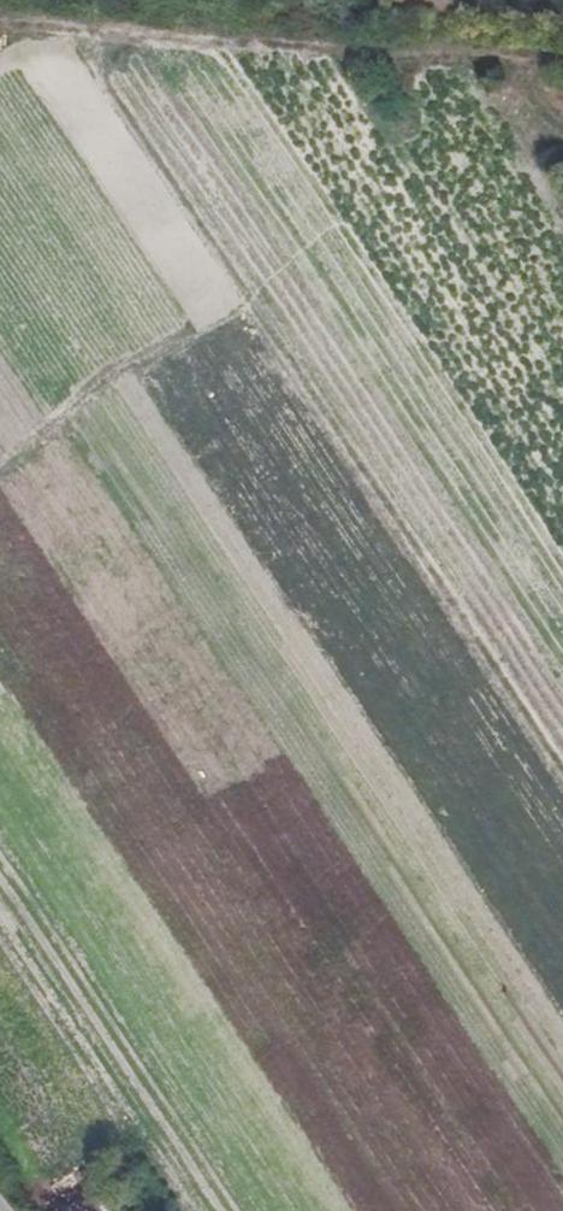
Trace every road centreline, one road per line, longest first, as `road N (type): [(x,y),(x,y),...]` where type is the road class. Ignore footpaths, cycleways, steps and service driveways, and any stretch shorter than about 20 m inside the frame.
road 1 (track): [(0,25),(562,65)]

